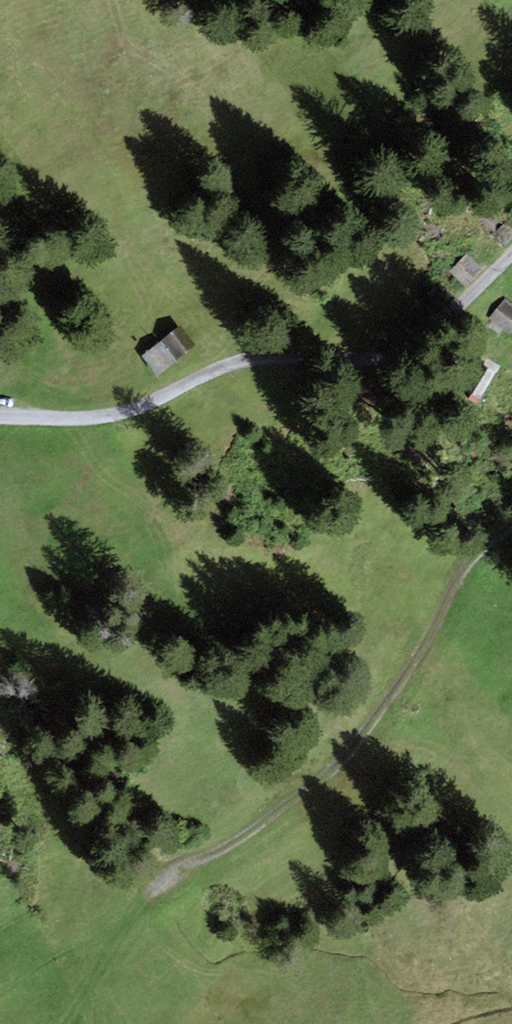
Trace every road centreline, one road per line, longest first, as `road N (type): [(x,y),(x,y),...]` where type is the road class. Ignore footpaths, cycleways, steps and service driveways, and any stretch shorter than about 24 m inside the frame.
road 1 (track): [(0,417),(97,418),(228,363),(405,350),(511,248)]
road 2 (track): [(421,645),(350,752),(303,796),(147,897),(114,936)]
road 3 (track): [(421,645),(467,559),(511,522)]

